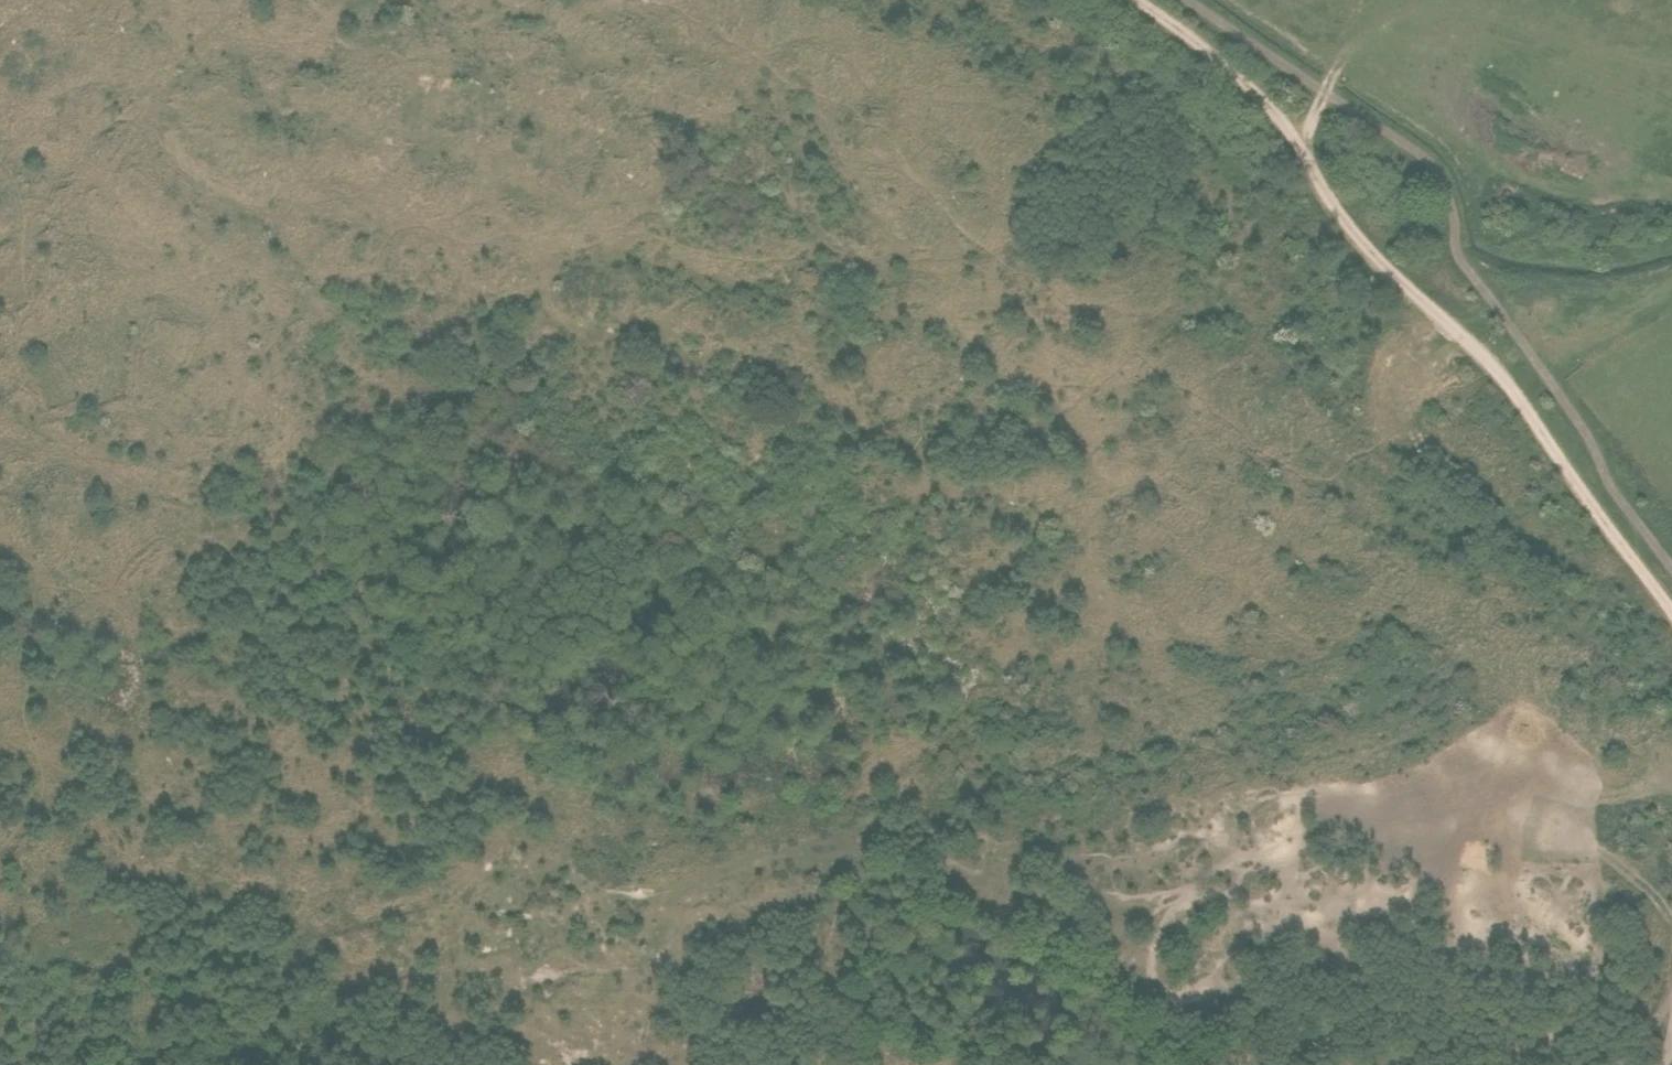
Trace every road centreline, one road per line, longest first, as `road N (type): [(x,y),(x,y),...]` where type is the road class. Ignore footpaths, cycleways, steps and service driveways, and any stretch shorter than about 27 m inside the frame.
road 1 (track): [(1118,0),(1282,113),(1353,244),(1509,382),(1565,482),(1671,623)]

